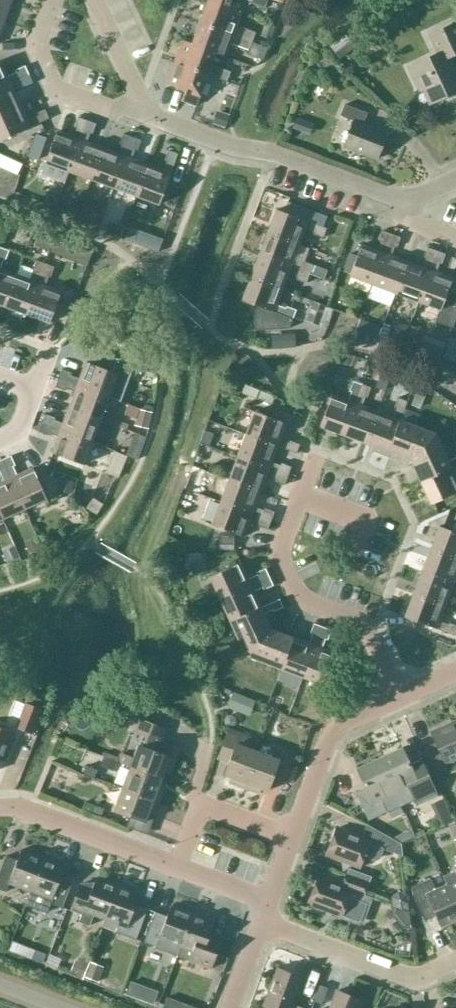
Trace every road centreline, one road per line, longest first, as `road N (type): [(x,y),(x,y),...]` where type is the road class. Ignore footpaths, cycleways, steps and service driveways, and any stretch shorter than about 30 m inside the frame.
road 1 (residential): [(397,698),(364,623),(299,598),(278,554),(314,455)]
road 2 (residential): [(404,198),(154,118),(139,98)]
road 3 (residential): [(260,922),(406,975),(455,959)]
road 4 (residential): [(291,837),(333,727),(397,698)]
road 5 (residential): [(177,866),(0,807)]
road 6 (residential): [(53,0),(36,44),(56,89),(111,110),(139,98)]

